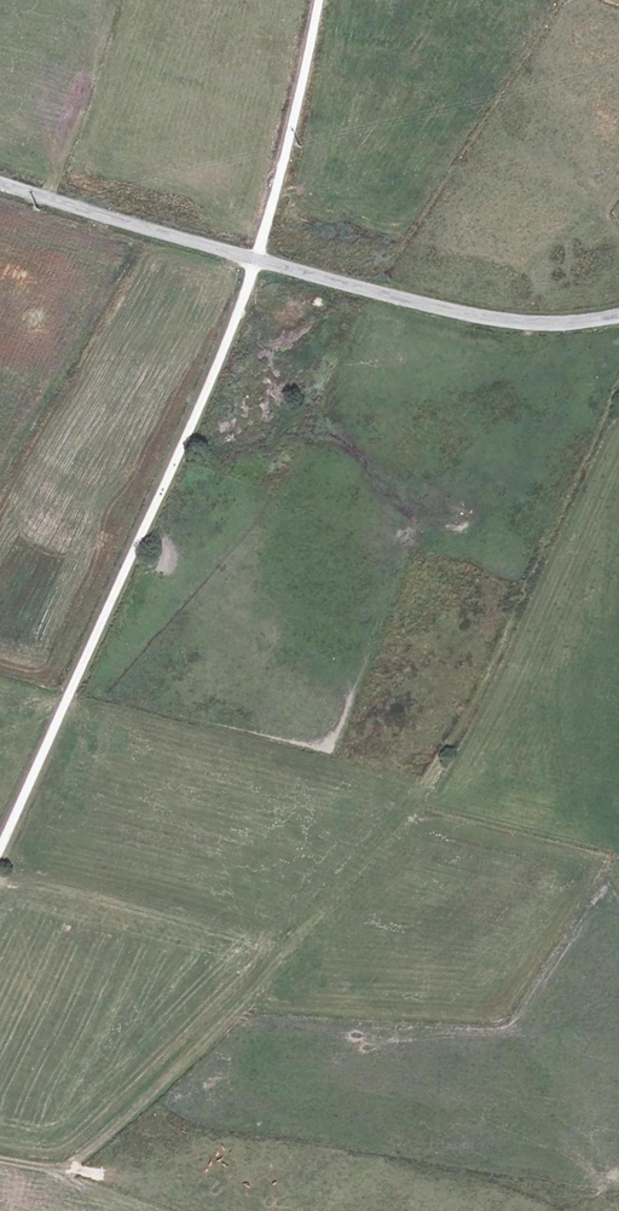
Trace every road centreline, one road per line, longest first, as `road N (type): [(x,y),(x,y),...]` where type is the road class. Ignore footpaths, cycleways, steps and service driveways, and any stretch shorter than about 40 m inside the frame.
road 1 (track): [(318,0),(283,166),(229,337),(0,851)]
road 2 (tertiary): [(618,316),(543,323),(428,306),(0,183)]

